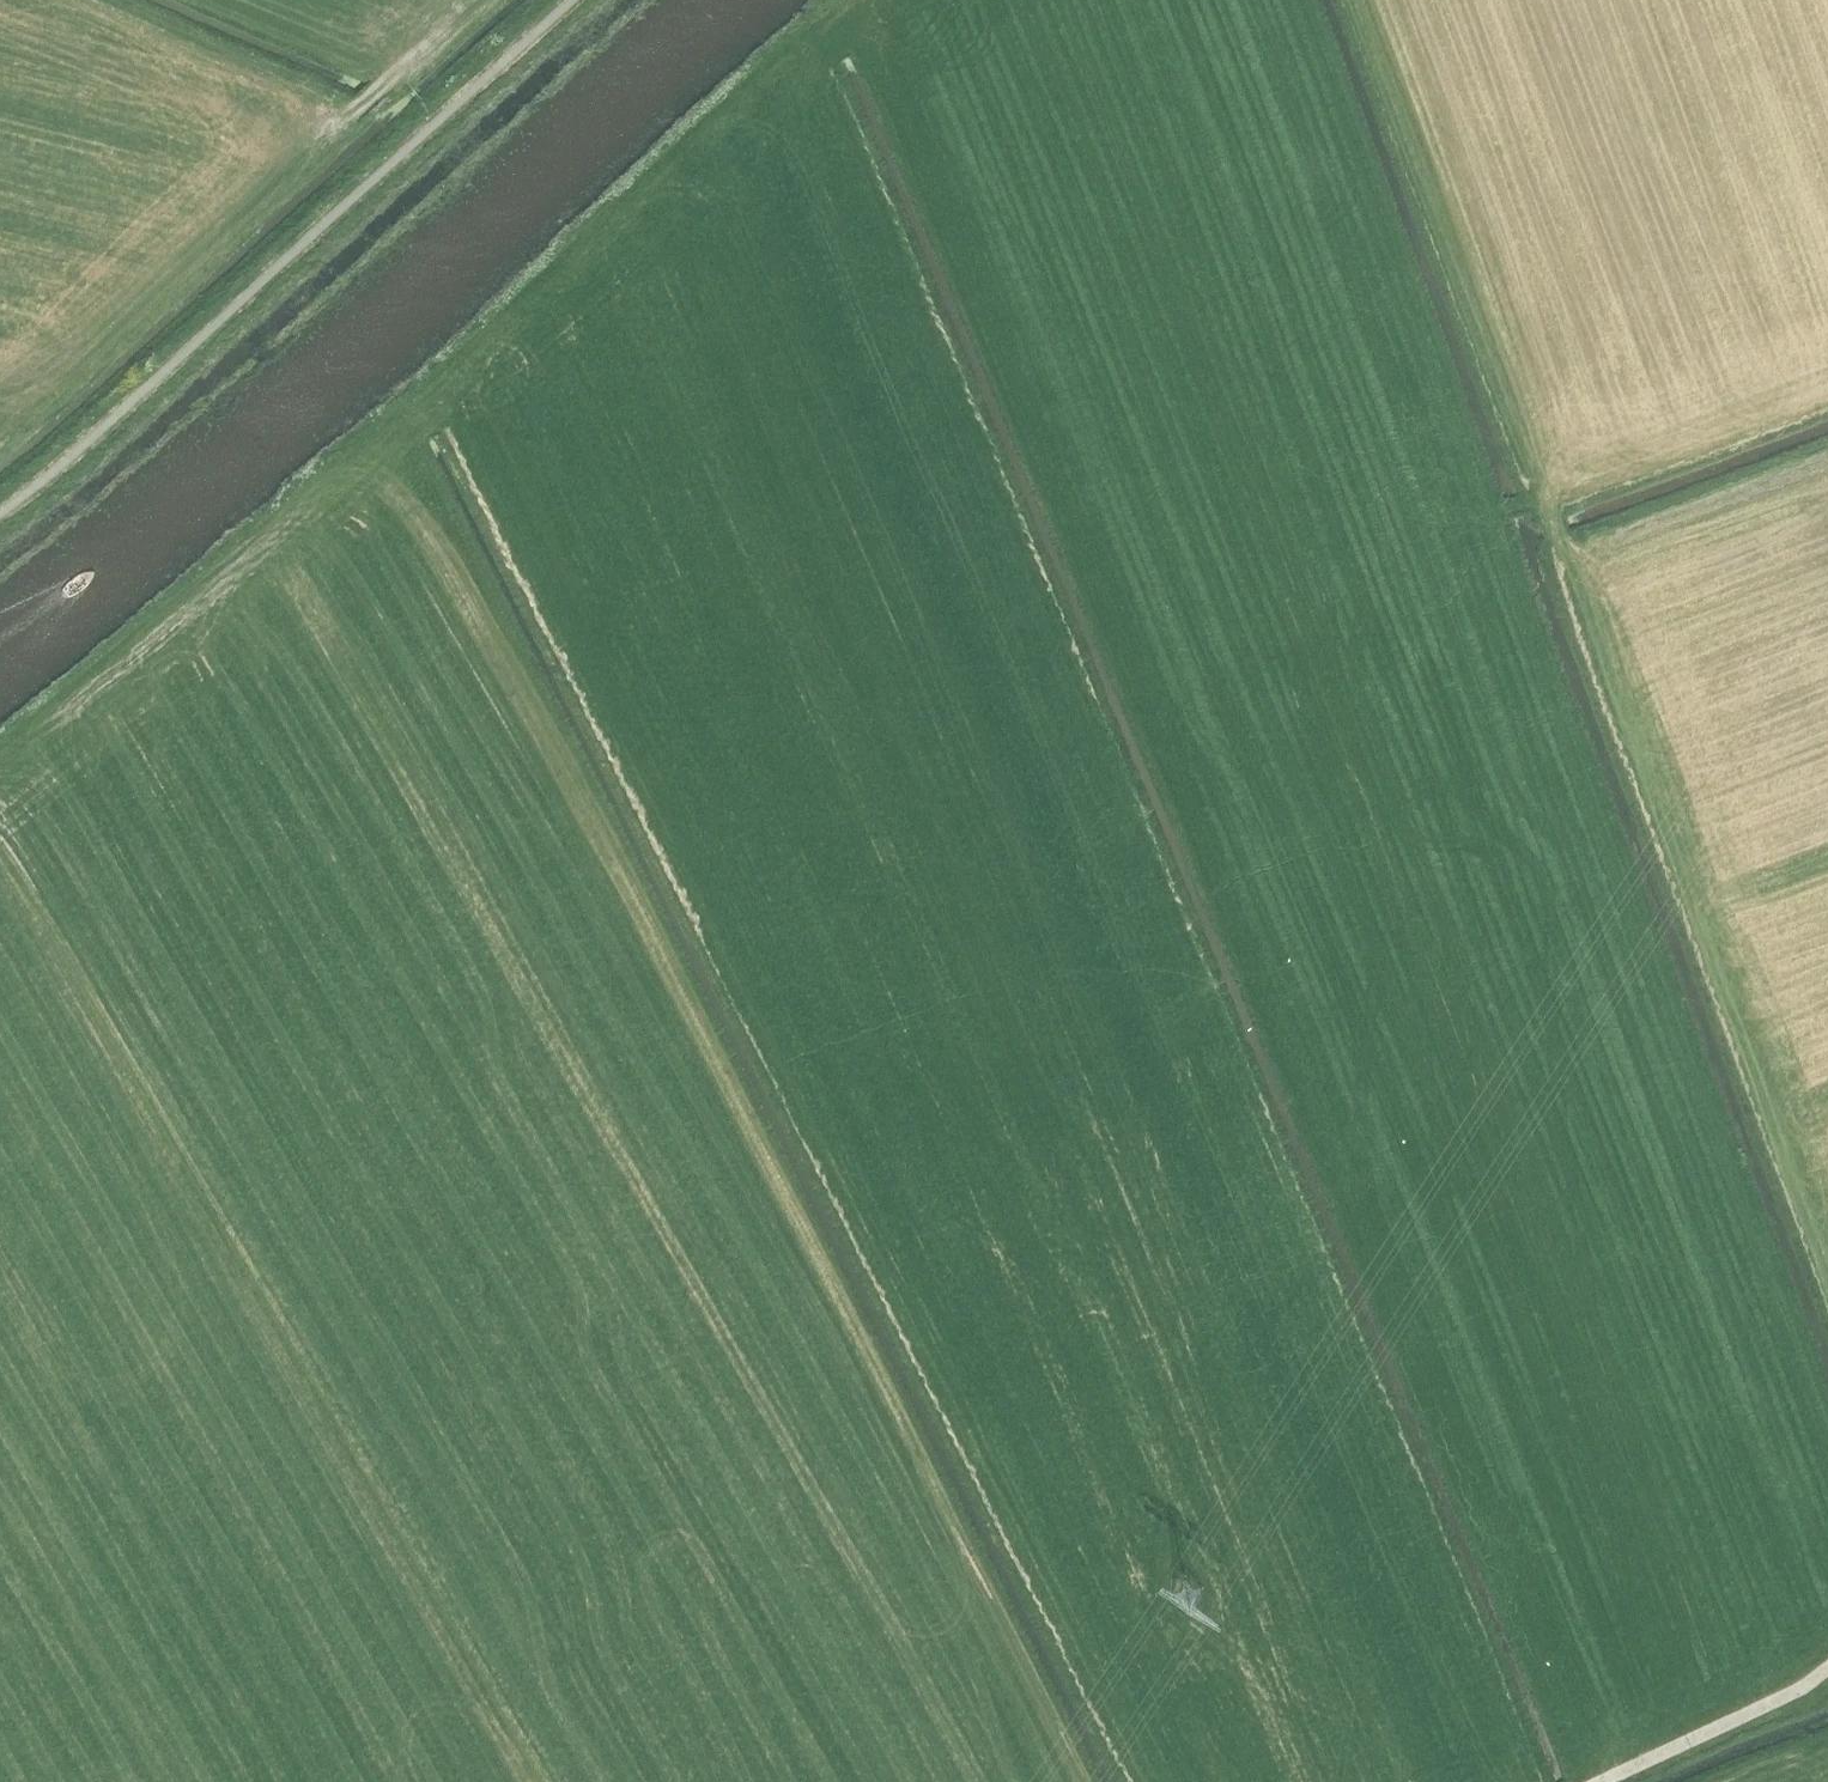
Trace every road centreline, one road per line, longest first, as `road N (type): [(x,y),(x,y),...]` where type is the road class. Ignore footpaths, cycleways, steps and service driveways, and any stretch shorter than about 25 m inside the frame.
road 1 (track): [(1599,1781),(1827,1669)]

